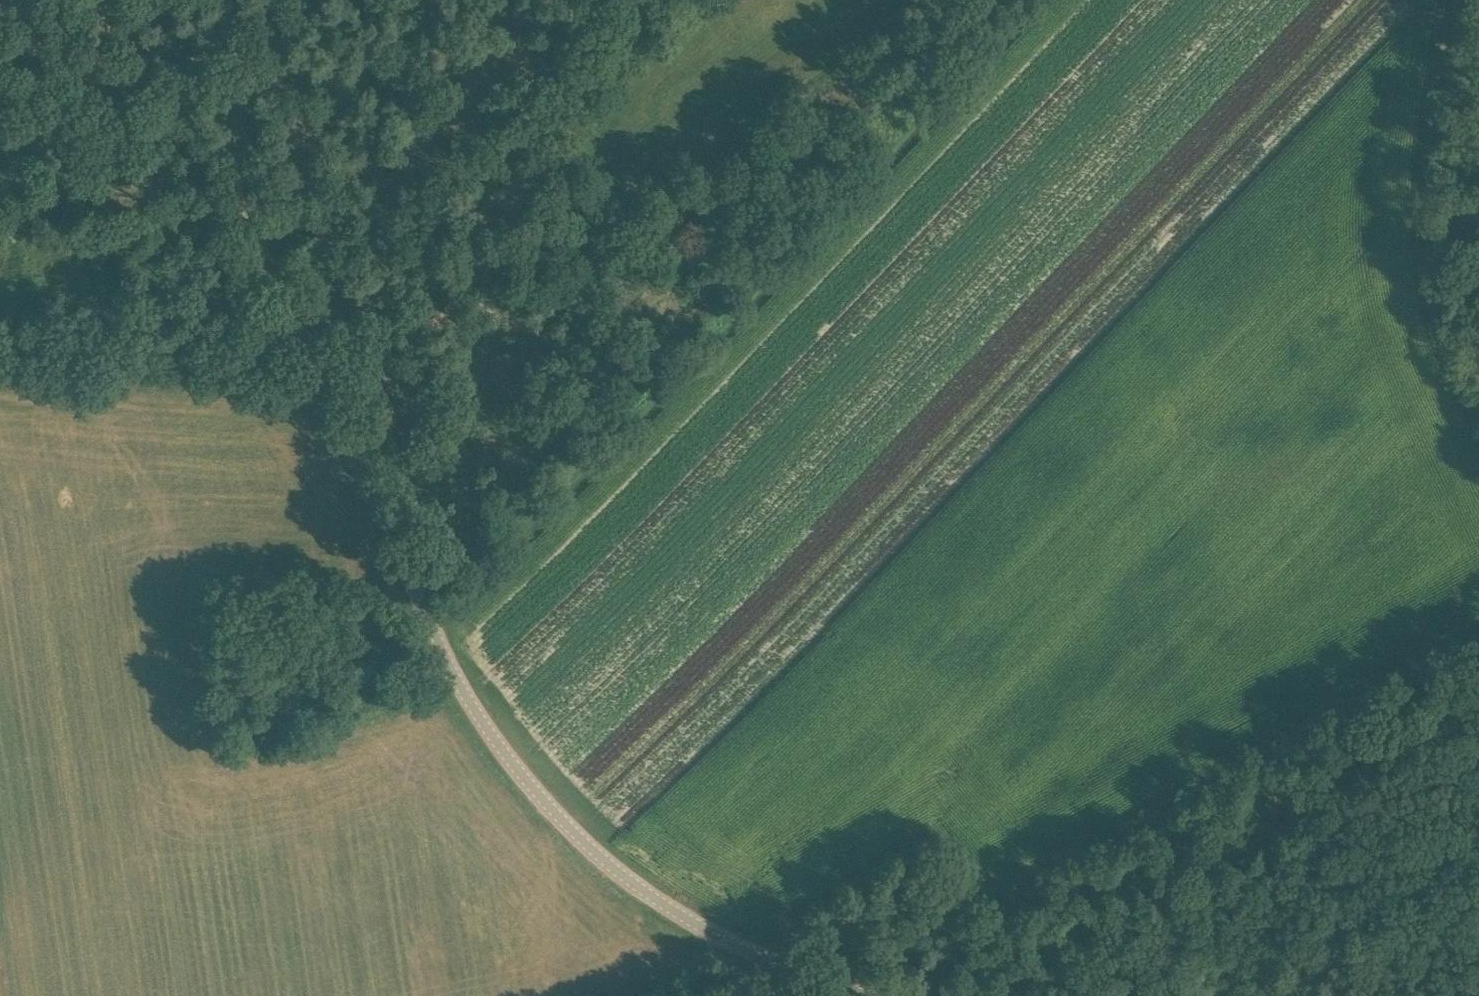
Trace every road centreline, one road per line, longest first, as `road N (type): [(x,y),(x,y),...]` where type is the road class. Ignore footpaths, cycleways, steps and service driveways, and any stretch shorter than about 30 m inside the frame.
road 1 (unclassified): [(851,995),(686,918),(608,861),(496,732),(353,474),(268,275),(248,195),(222,0)]

